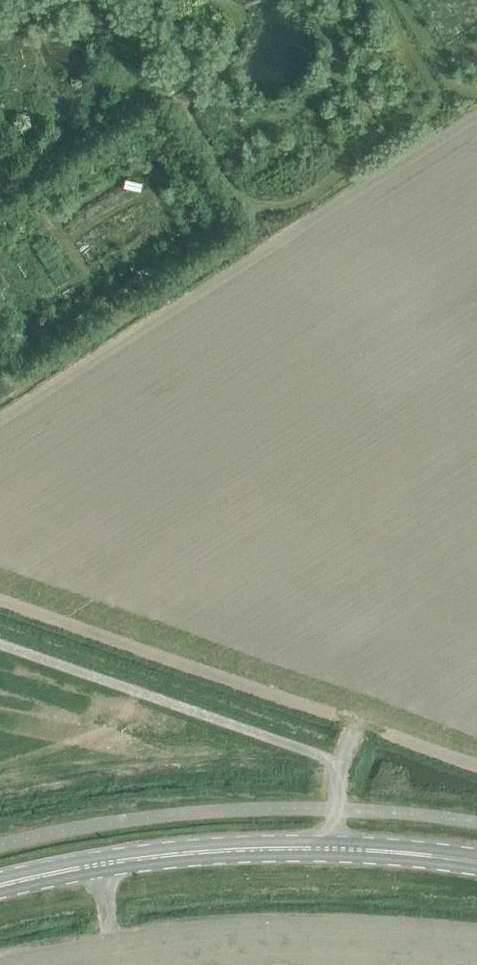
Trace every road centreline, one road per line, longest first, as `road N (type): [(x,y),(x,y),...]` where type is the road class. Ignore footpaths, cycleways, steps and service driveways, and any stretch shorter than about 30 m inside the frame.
road 1 (primary): [(0,886),(182,854),(290,849),(476,863)]

